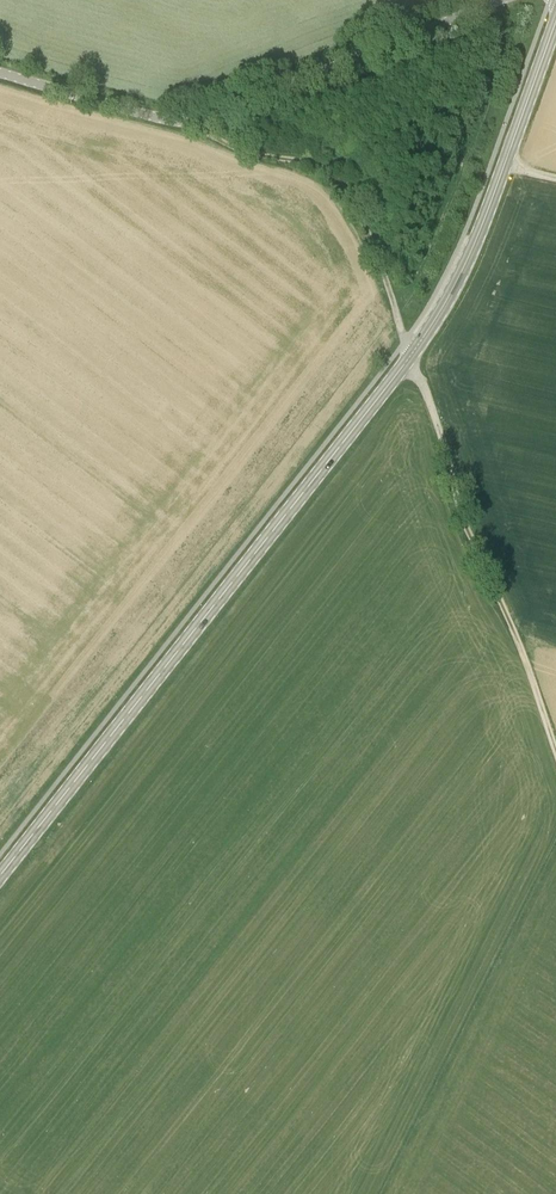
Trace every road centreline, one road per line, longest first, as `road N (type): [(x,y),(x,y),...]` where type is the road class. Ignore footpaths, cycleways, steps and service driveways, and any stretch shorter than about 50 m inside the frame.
road 1 (secondary): [(0,877),(447,300),(555,20)]
road 2 (track): [(190,119),(237,148),(318,168),(351,201),(555,752)]
road 3 (unclassified): [(498,0),(190,119),(141,113),(0,72)]

